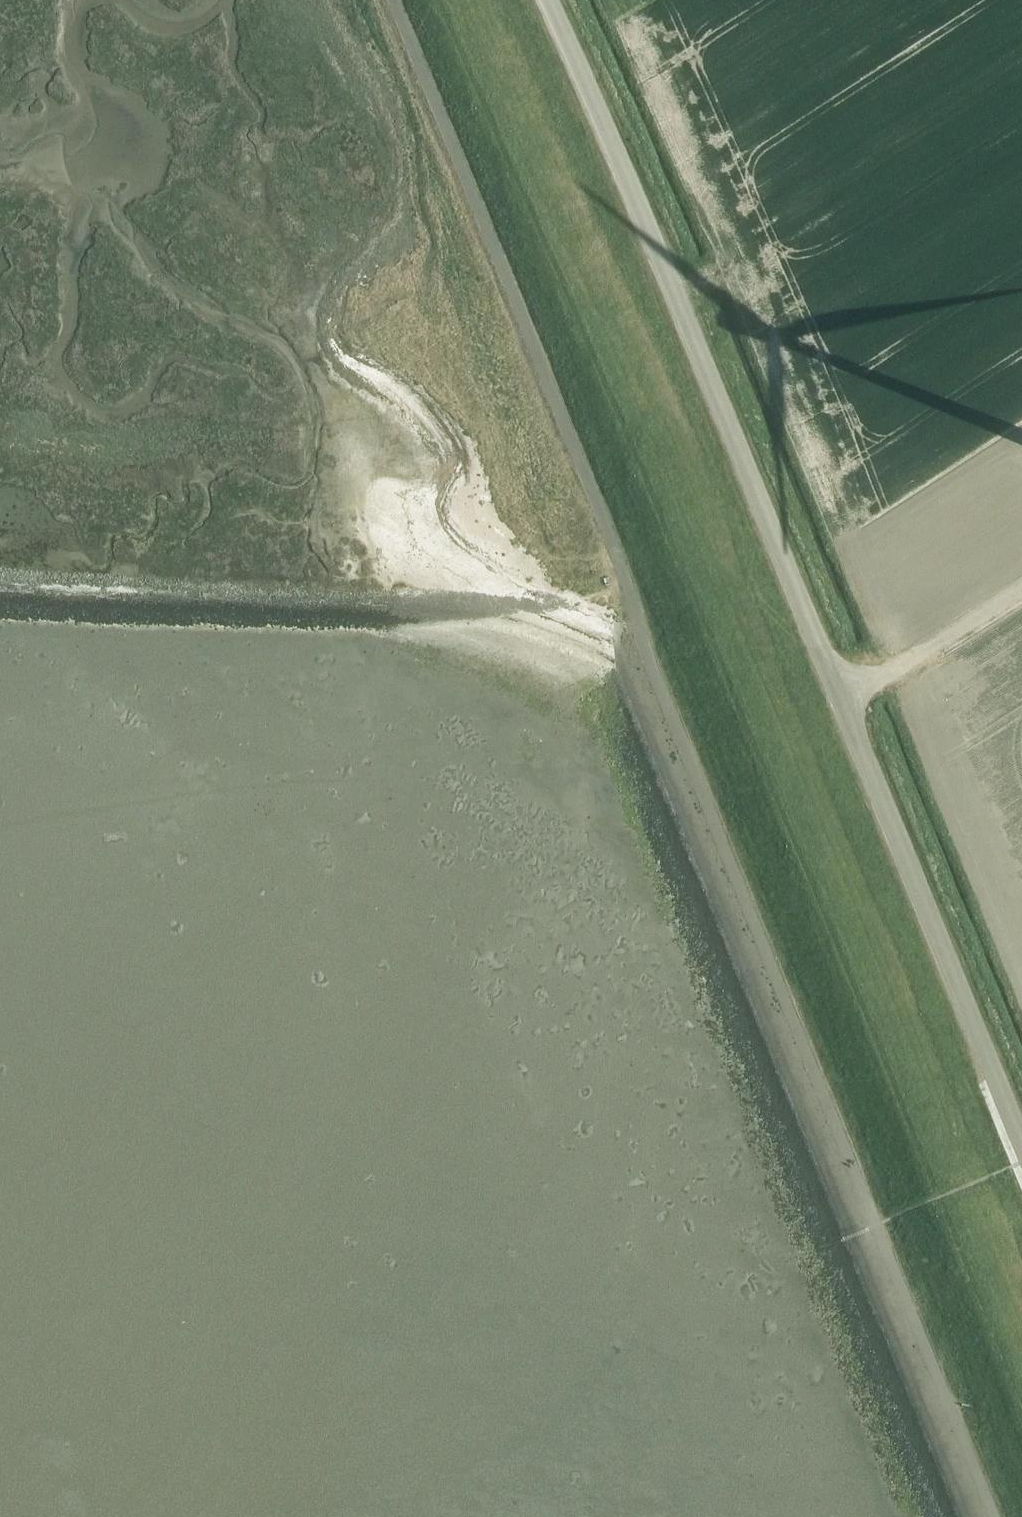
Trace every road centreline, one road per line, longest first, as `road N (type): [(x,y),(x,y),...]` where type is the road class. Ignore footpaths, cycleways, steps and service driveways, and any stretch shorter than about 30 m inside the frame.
road 1 (unclassified): [(1021,1134),(673,283),(548,0)]

